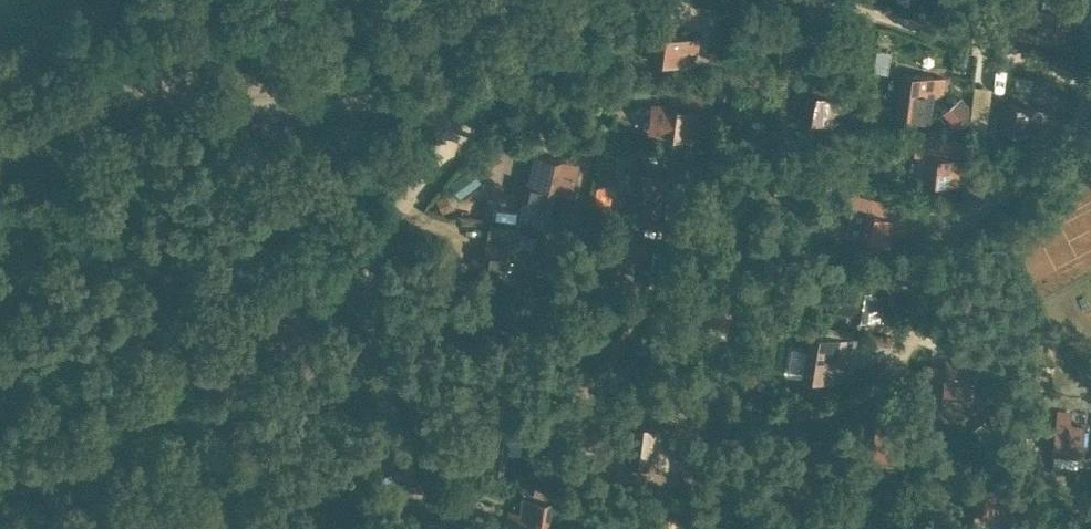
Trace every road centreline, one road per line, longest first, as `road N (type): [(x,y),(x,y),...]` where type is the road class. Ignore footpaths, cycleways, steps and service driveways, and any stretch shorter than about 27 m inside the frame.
road 1 (track): [(0,492),(188,380),(228,371),(273,345),(372,244)]
road 2 (unclassified): [(0,156),(160,68)]
road 3 (unclassified): [(319,104),(230,109),(177,98),(160,68)]
road 4 (unclassified): [(160,68),(284,0)]

